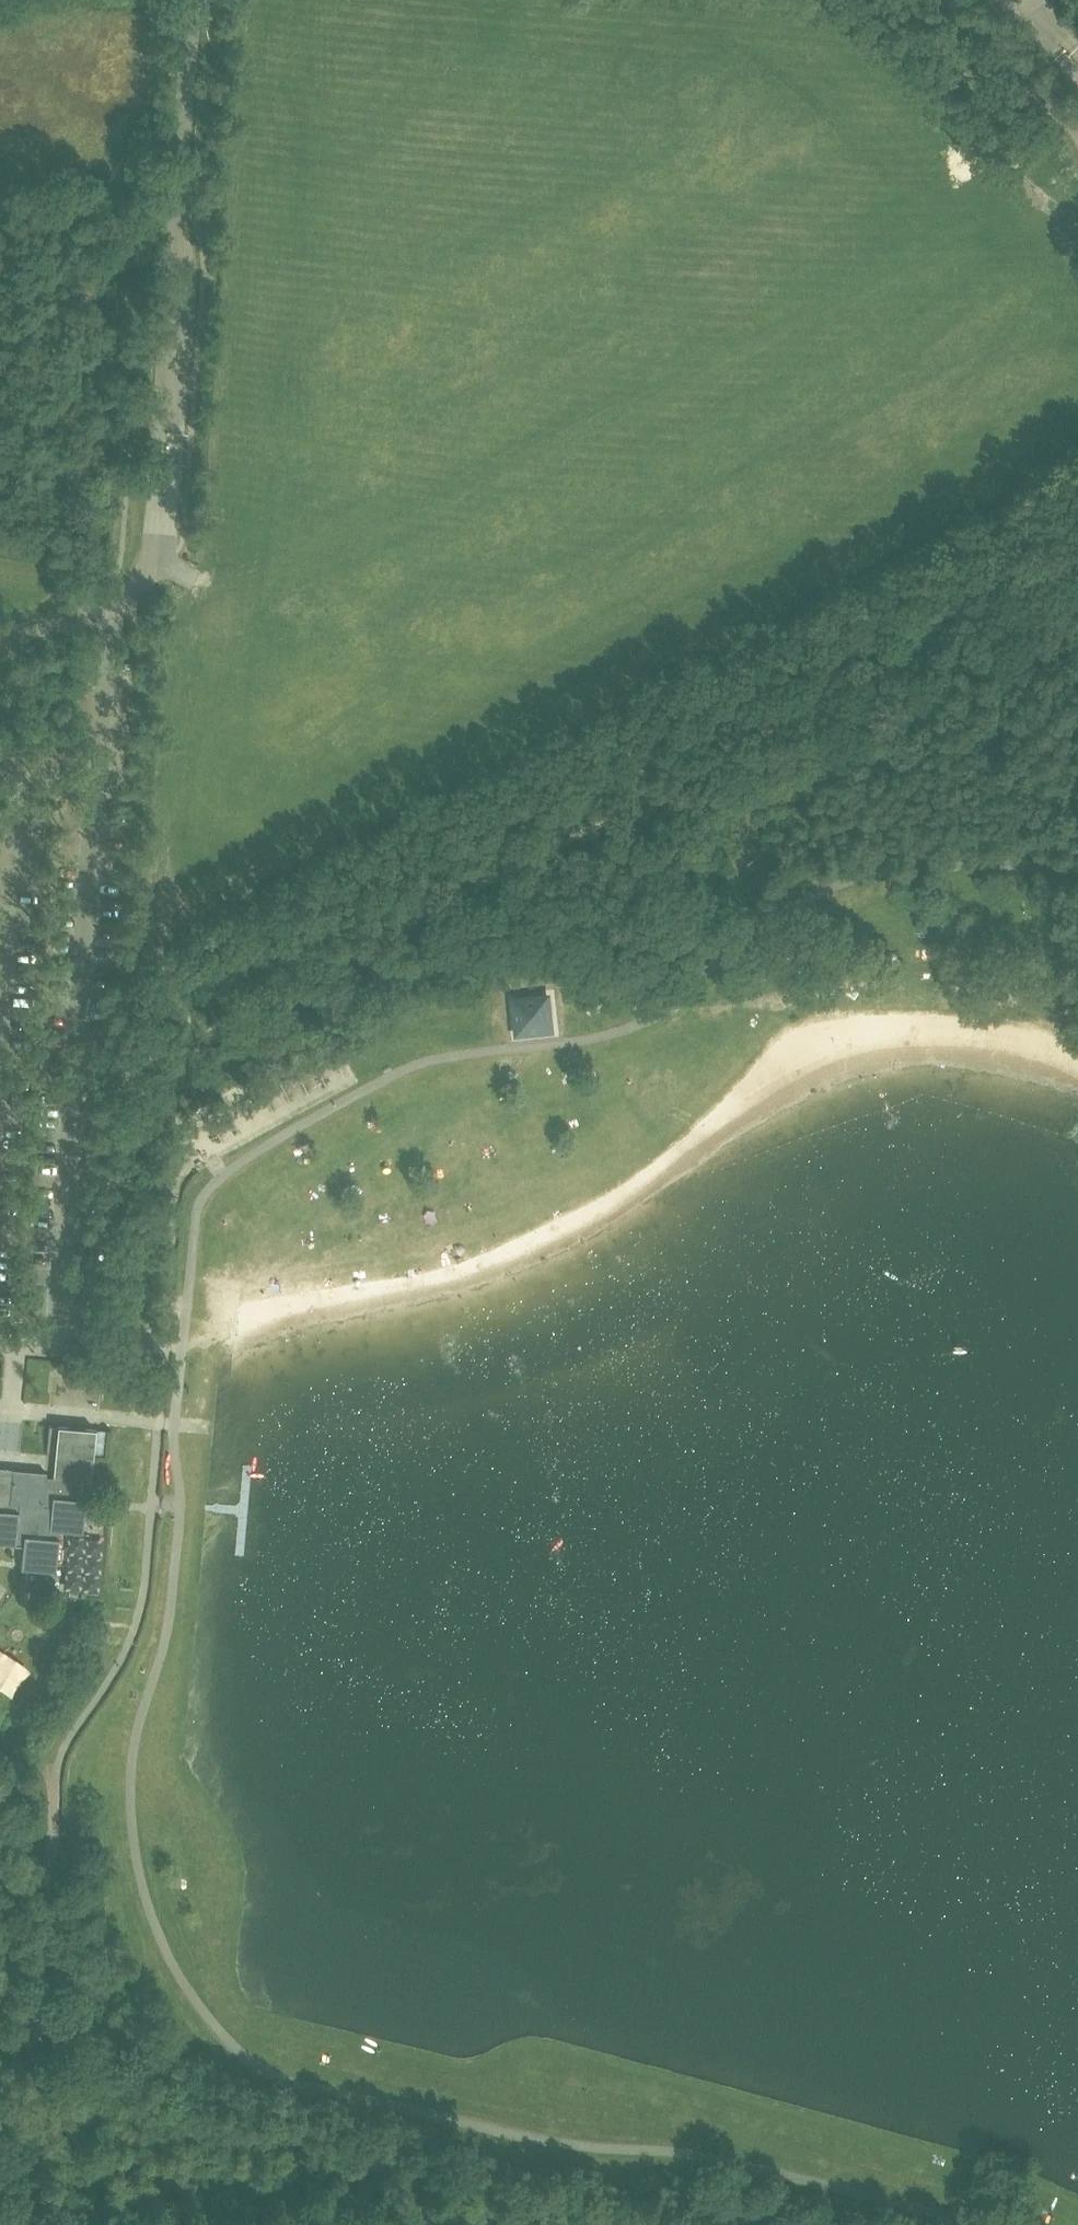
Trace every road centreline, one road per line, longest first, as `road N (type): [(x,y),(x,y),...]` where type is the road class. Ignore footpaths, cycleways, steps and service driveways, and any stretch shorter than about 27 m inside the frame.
road 1 (track): [(959,0),(1077,132)]

